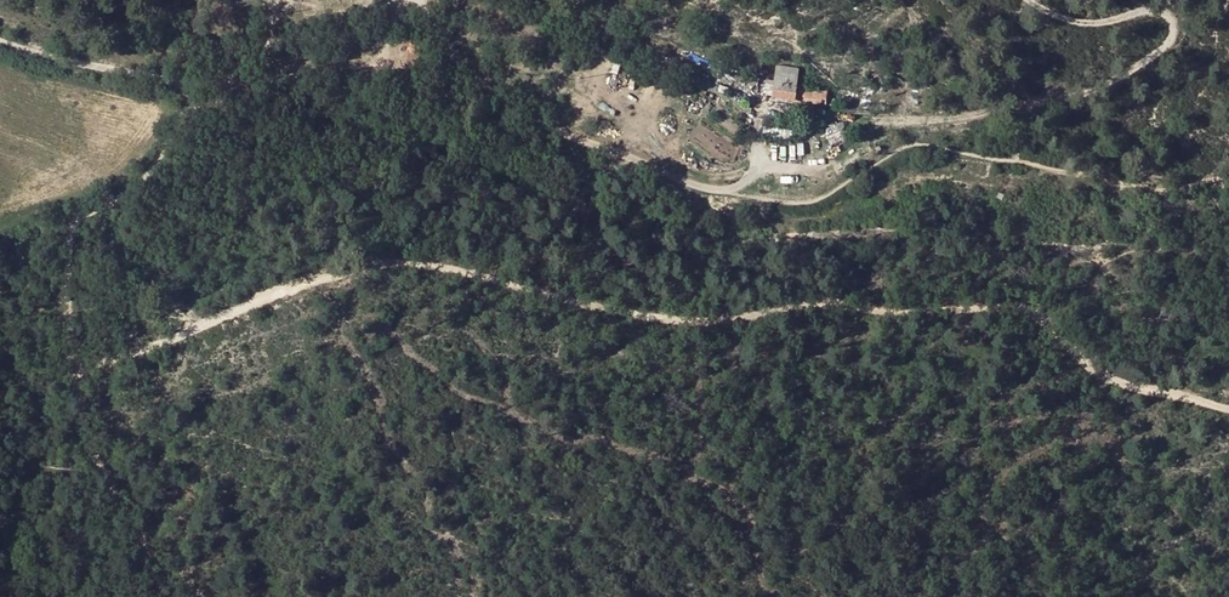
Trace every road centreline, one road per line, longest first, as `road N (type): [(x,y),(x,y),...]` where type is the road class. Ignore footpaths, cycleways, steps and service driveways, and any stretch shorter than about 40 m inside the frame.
road 1 (track): [(1228,409),(1097,375),(1045,321),(1014,307),(870,312),(812,303),(710,323),(381,262),(85,369)]
road 2 (track): [(406,23),(459,52),(493,95),(540,125),(730,193)]
road 3 (track): [(998,114),(1098,91),(1174,42),(1170,16),(1149,10),(1093,23),(1031,0)]
road 4 (track): [(998,114),(888,122),(860,149),(822,167),(771,173),(730,193)]
road 5 (track): [(194,84),(281,42),(406,23)]
road 6 (track): [(0,42),(194,84)]

